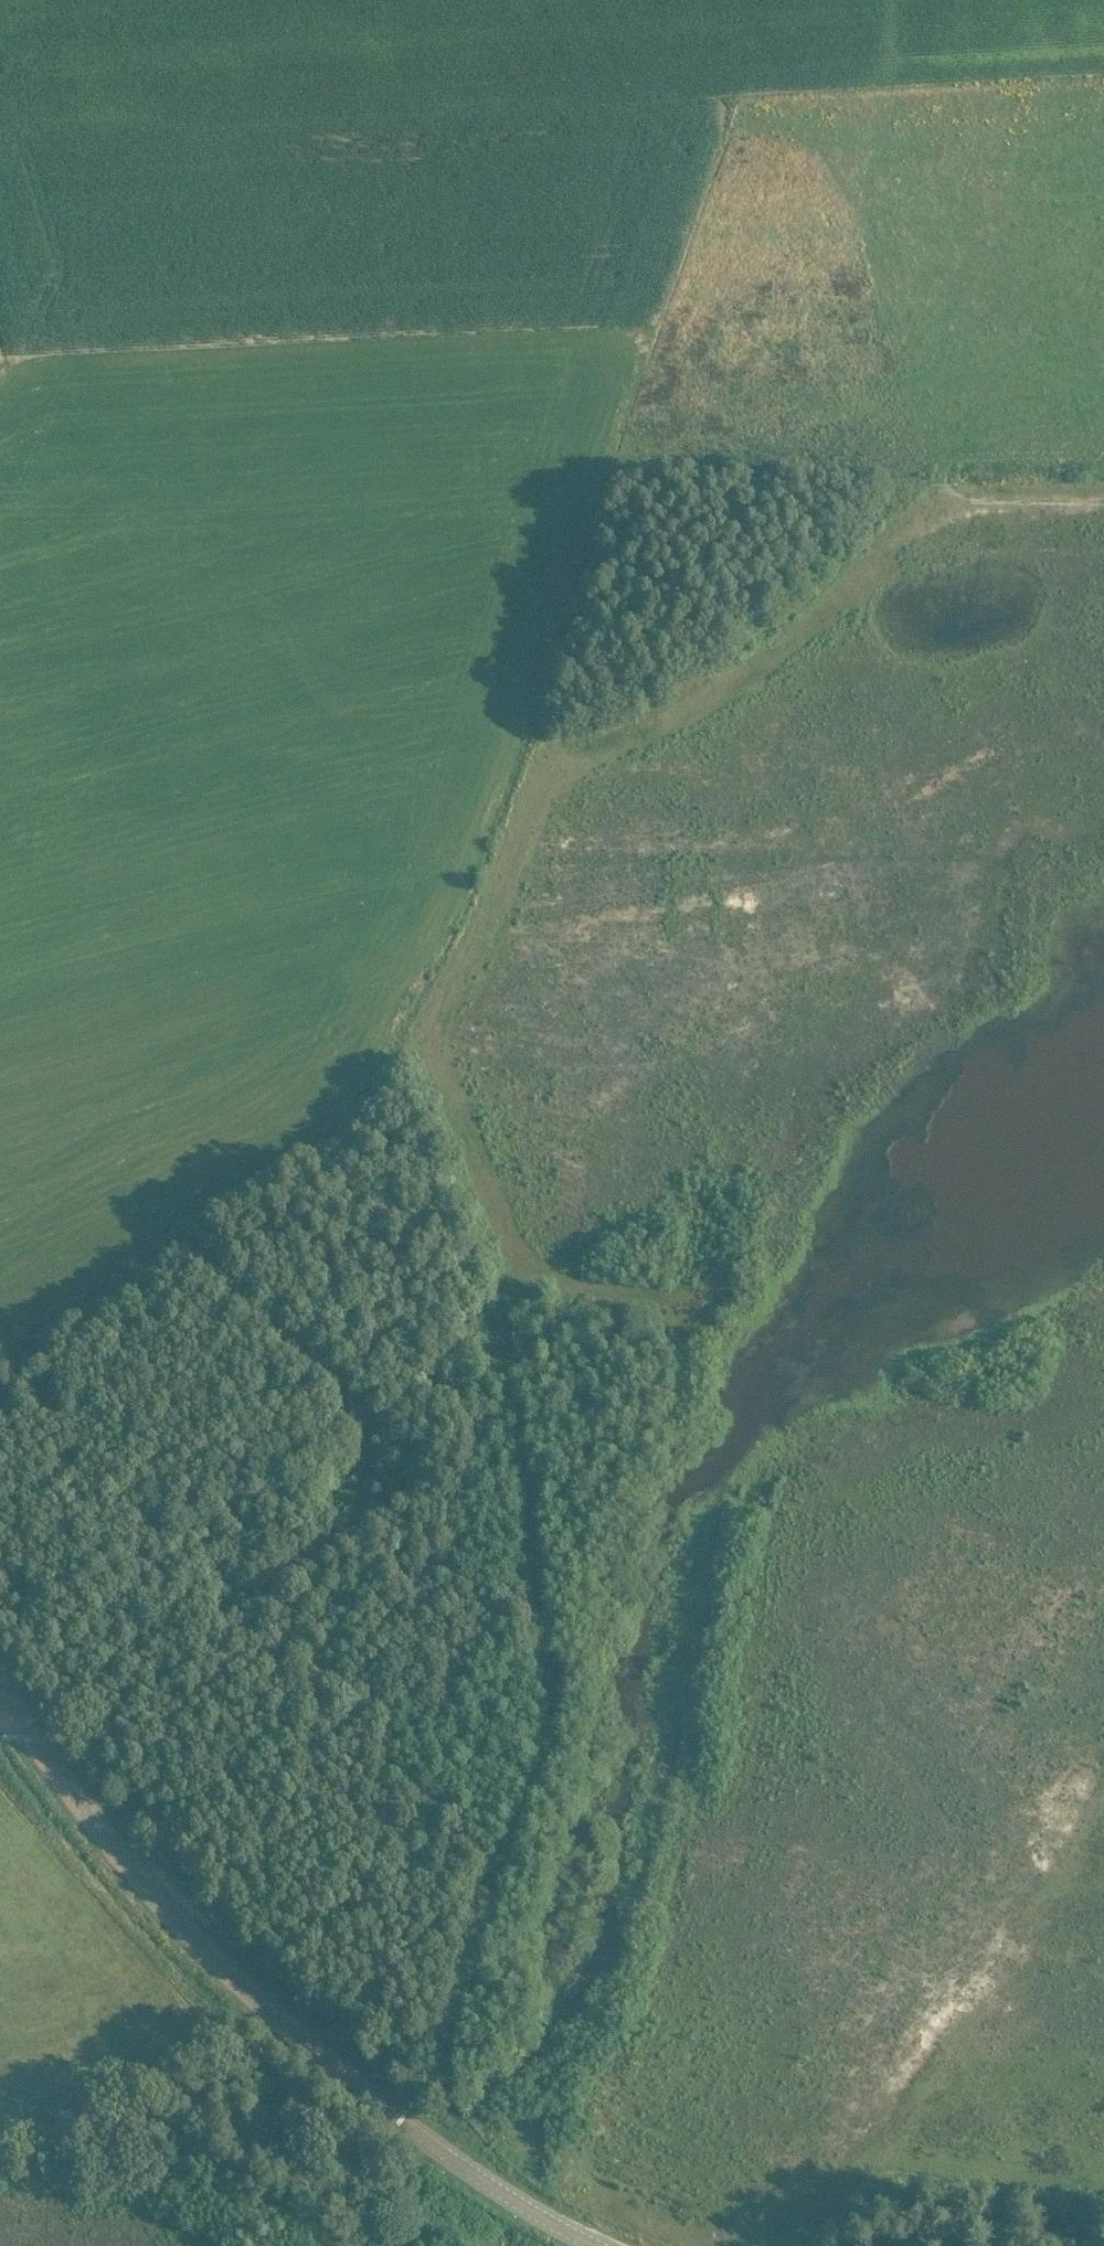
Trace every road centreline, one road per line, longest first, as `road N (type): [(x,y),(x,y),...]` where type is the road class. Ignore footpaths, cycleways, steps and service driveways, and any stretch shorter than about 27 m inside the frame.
road 1 (tertiary): [(597,2245),(324,2075),(224,1981),(94,1822),(0,1691)]

